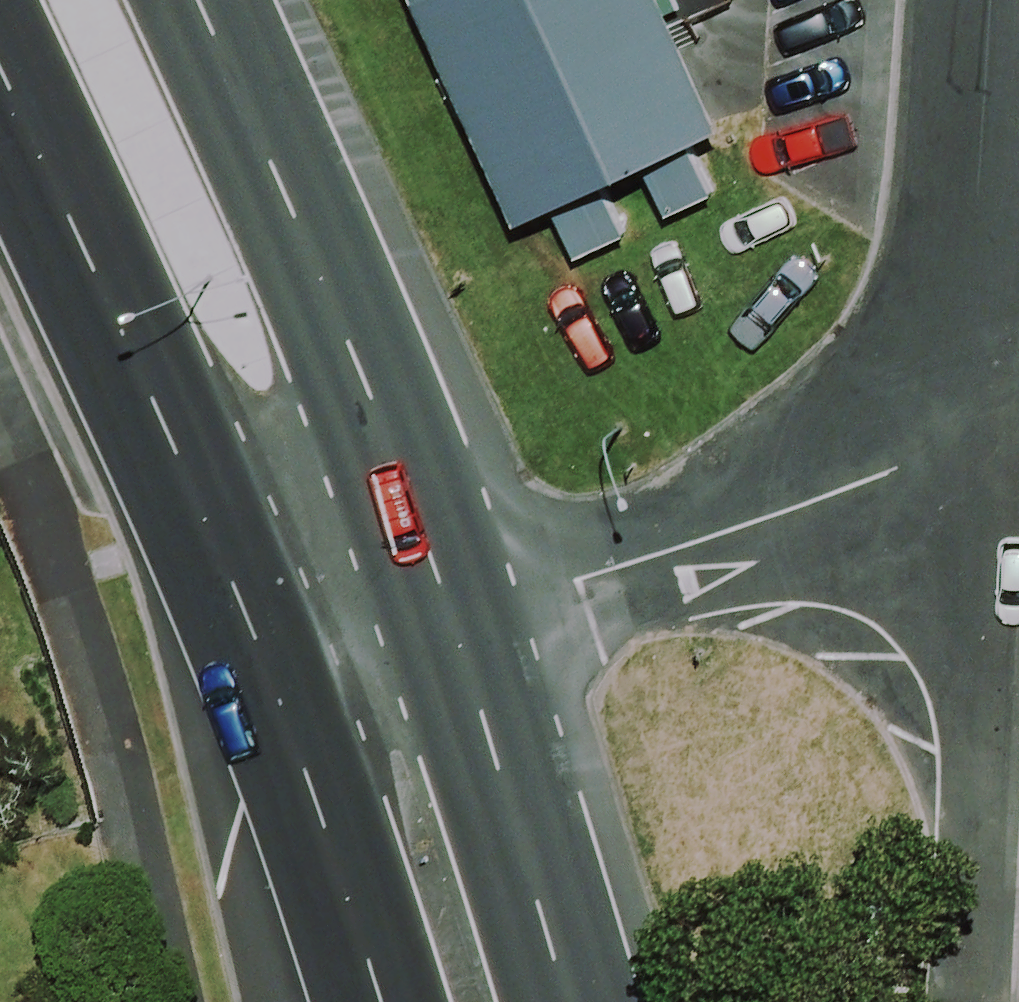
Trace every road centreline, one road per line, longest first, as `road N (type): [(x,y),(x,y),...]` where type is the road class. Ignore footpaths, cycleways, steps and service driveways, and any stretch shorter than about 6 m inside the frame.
road 1 (trunk): [(193,0),(449,611)]
road 2 (trunk): [(272,680),(0,94)]
road 3 (residential): [(956,433),(976,974)]
road 4 (residential): [(956,433),(801,506),(449,611)]
road 5 (trunk): [(449,611),(567,1001)]
road 6 (trunk): [(384,1001),(272,680)]
road 7 (residential): [(987,0),(977,254)]
road 8 (residential): [(449,611),(272,680)]
road 9 (residential): [(977,254),(956,433)]

